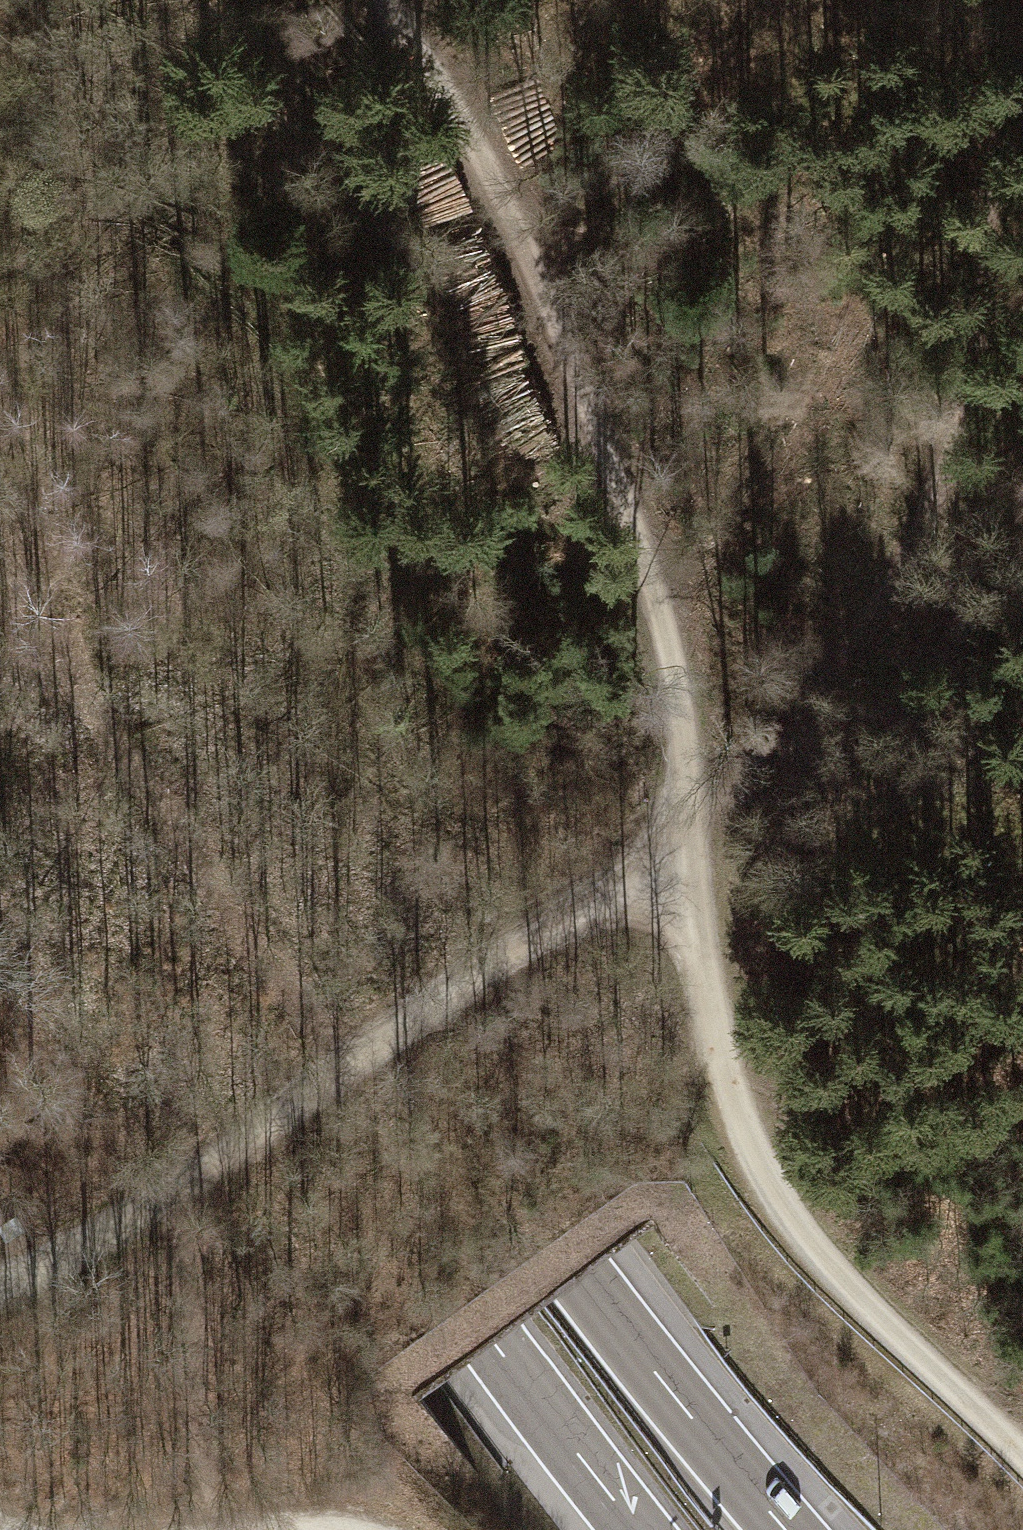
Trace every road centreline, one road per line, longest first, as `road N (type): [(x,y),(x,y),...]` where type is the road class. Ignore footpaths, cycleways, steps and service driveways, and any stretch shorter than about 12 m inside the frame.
road 1 (motorway): [(785,1529),(580,1278),(374,976),(162,644),(0,333)]
road 2 (motorway): [(0,586),(48,683),(265,1032),(637,1529)]
road 3 (track): [(382,0),(497,184),(615,465),(690,823)]
road 4 (track): [(690,823),(876,602),(961,385),(990,142),(1022,64)]
road 5 (track): [(0,1257),(150,1193),(690,823)]
road 6 (track): [(690,823),(700,1035),(740,1147),(797,1239),(1022,1460)]

